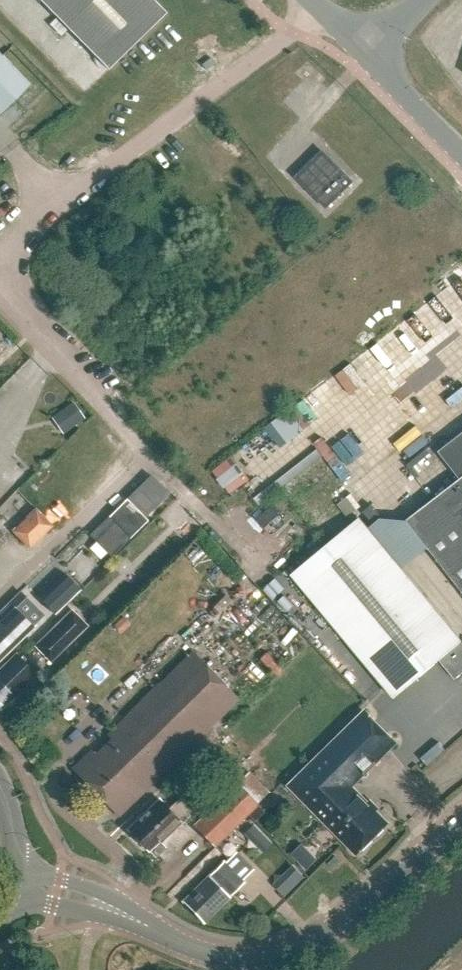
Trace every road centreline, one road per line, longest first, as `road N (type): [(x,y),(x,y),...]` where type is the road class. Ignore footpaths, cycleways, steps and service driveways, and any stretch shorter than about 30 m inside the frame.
road 1 (unclassified): [(0,254),(325,6)]
road 2 (tertiary): [(133,919),(209,952),(279,953),(322,936),(461,822)]
road 3 (unclassified): [(150,454),(0,299)]
road 4 (residential): [(0,597),(150,454)]
road 5 (residential): [(133,919),(144,891),(140,875),(59,803),(53,772)]
road 6 (unclassified): [(254,558),(150,454)]
road 7 (tertiary): [(461,150),(366,50)]

